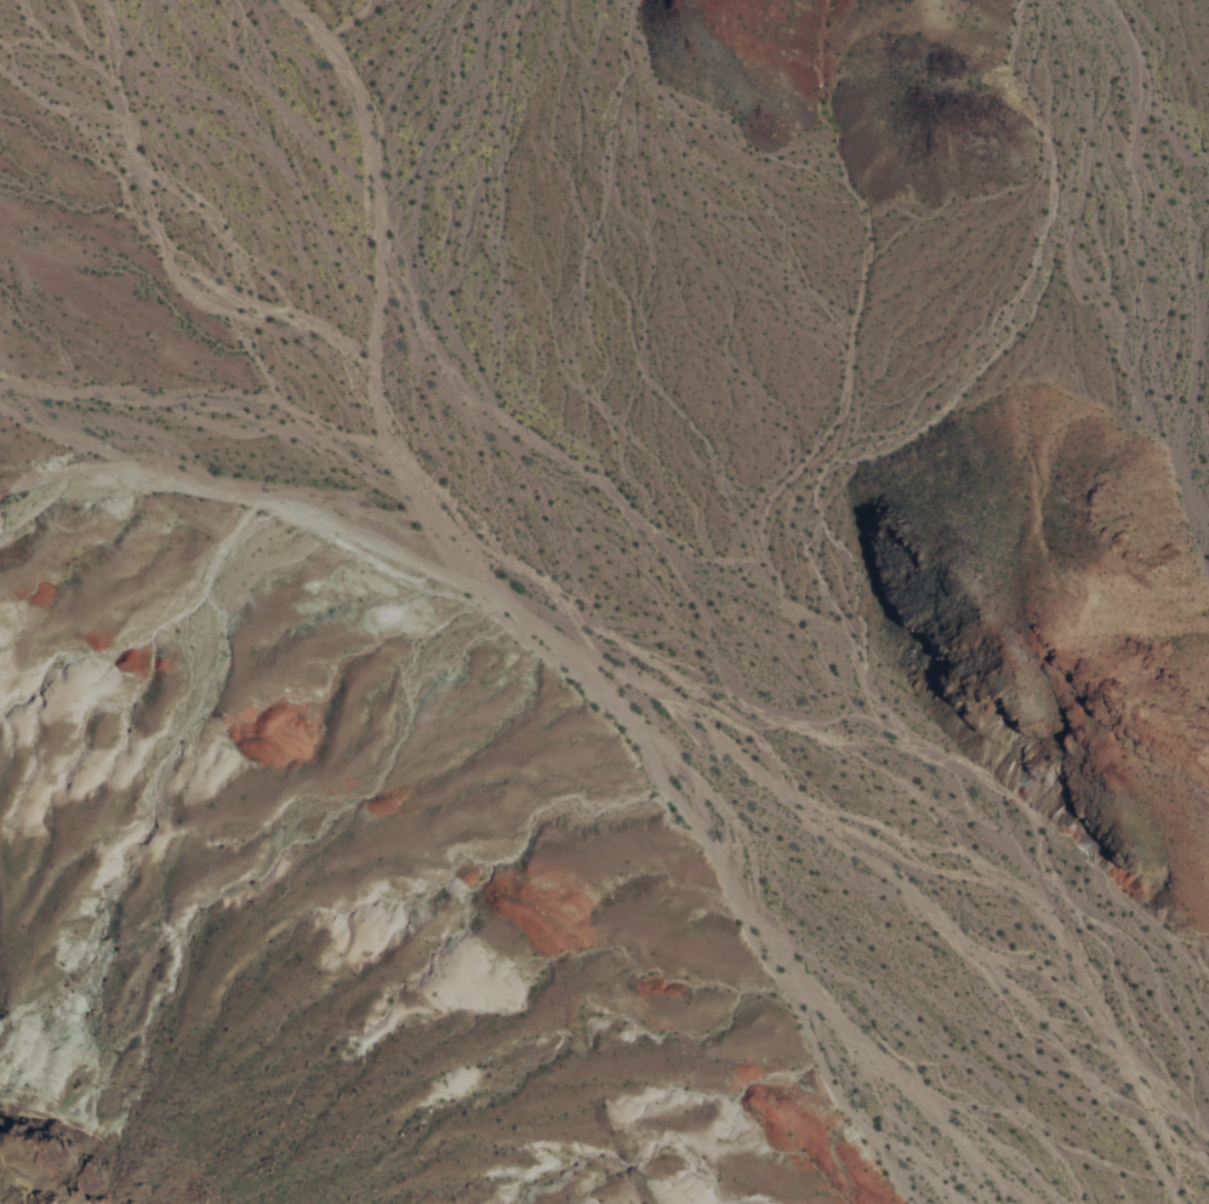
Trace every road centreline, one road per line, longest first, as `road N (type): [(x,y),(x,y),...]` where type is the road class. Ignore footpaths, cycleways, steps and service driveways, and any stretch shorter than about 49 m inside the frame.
road 1 (track): [(861,1203),(689,906),(532,736),(256,547),(36,421),(0,389)]

